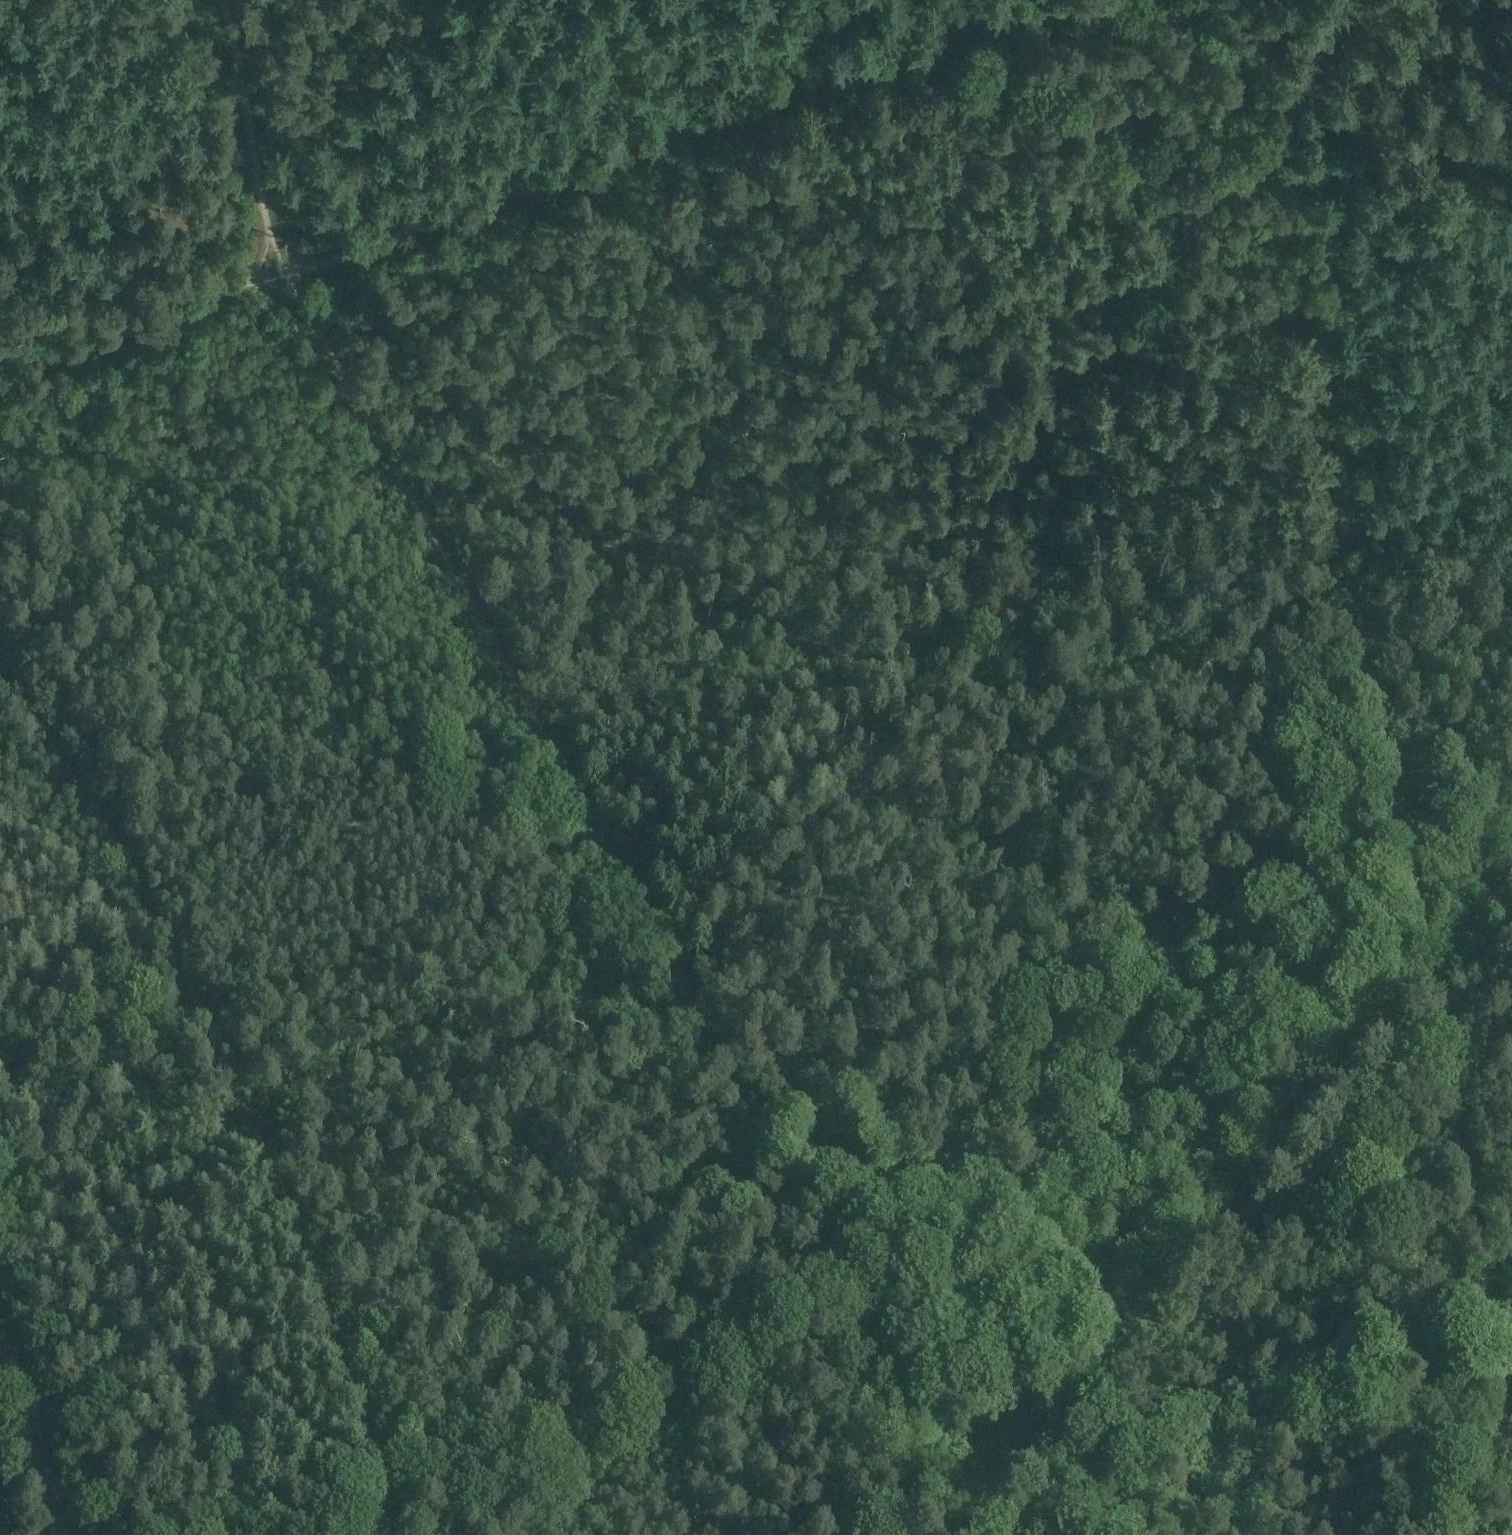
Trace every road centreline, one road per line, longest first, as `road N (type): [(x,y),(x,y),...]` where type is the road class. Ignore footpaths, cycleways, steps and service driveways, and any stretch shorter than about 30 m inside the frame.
road 1 (unclassified): [(0,1329),(59,1534)]

